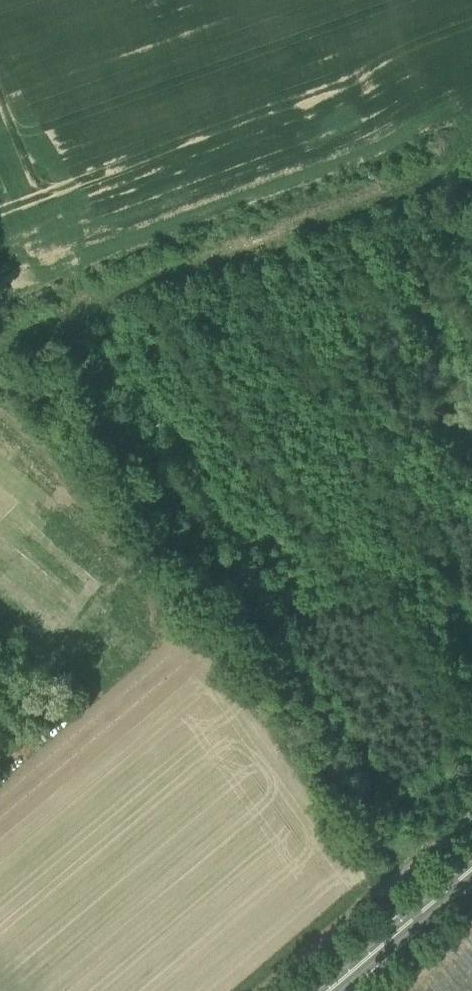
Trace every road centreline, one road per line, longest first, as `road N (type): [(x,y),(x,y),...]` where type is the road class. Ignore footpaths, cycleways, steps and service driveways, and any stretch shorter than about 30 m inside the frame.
road 1 (track): [(471,165),(0,345)]
road 2 (primary): [(328,990),(471,869)]

